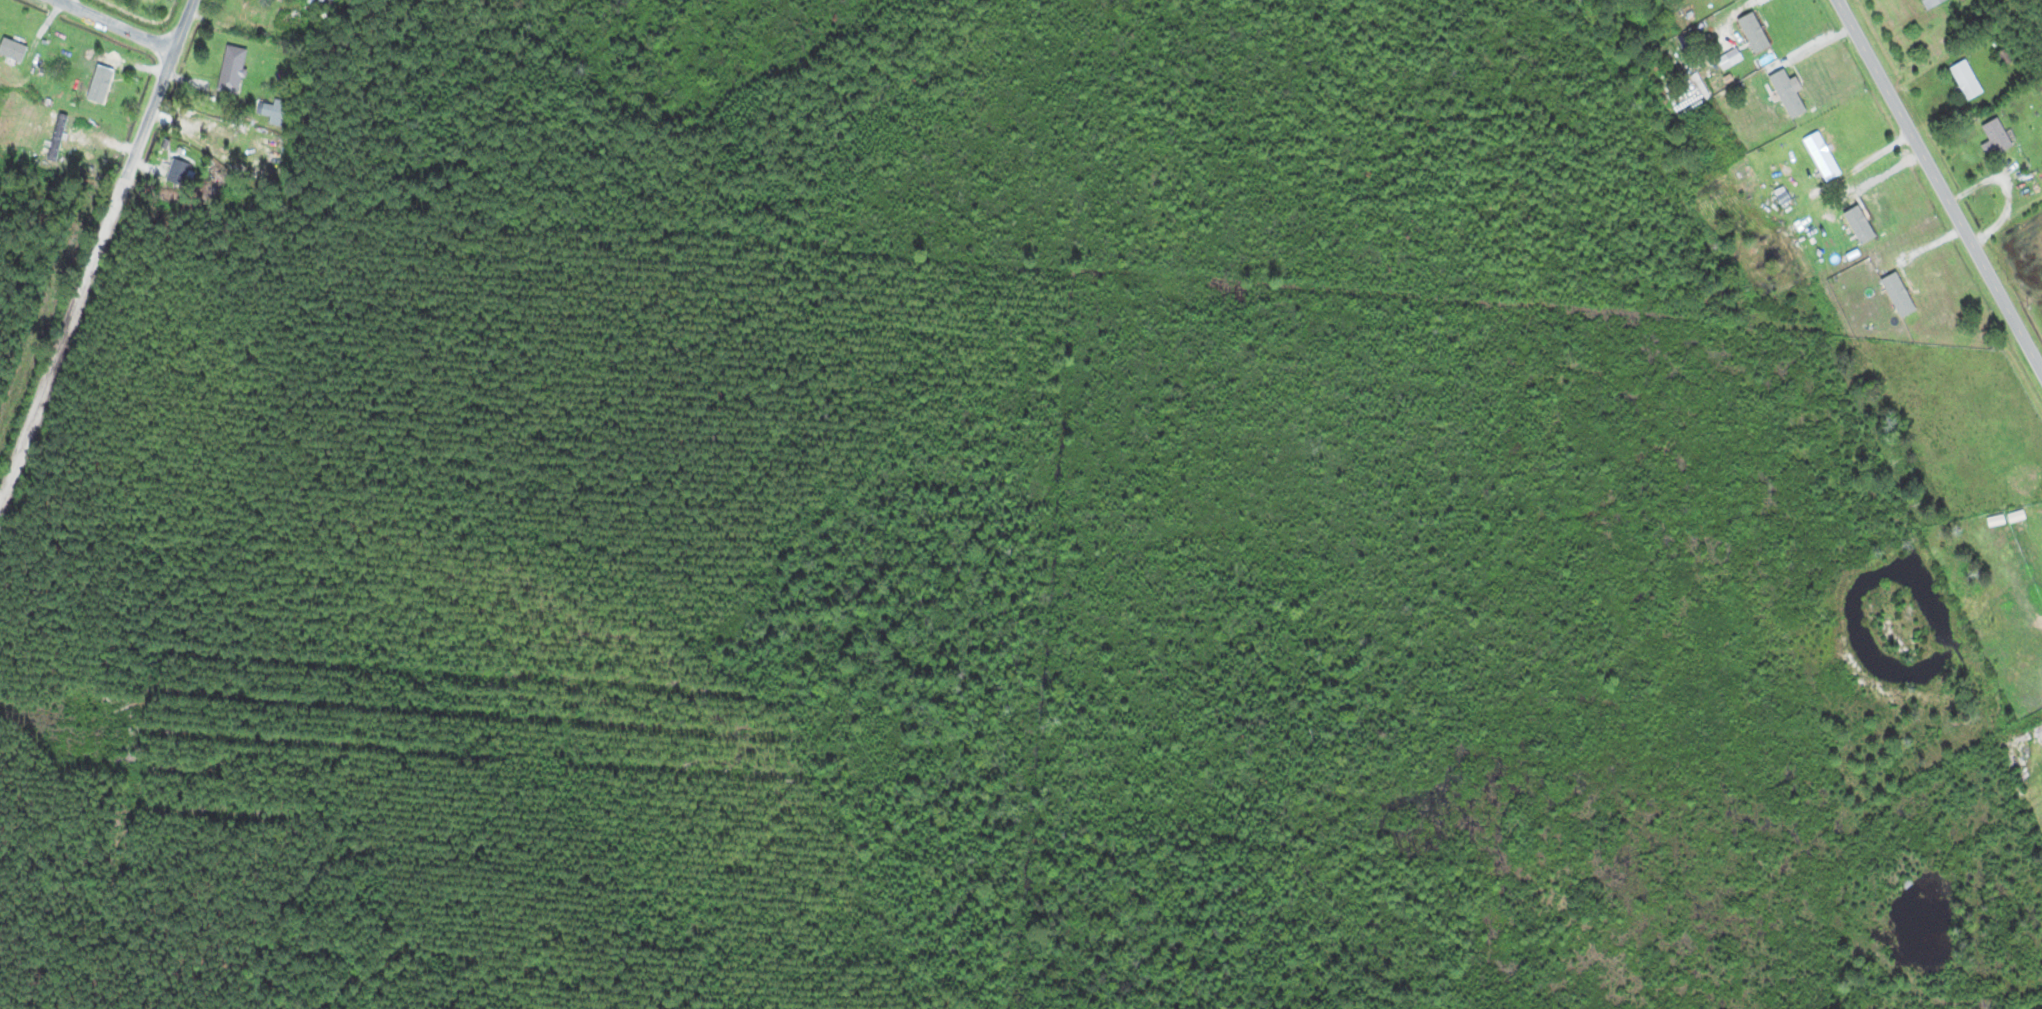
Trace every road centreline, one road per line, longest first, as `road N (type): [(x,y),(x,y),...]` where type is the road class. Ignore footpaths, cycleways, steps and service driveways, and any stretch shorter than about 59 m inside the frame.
road 1 (residential): [(0,507),(193,0)]
road 2 (tertiary): [(2041,366),(1840,0)]

